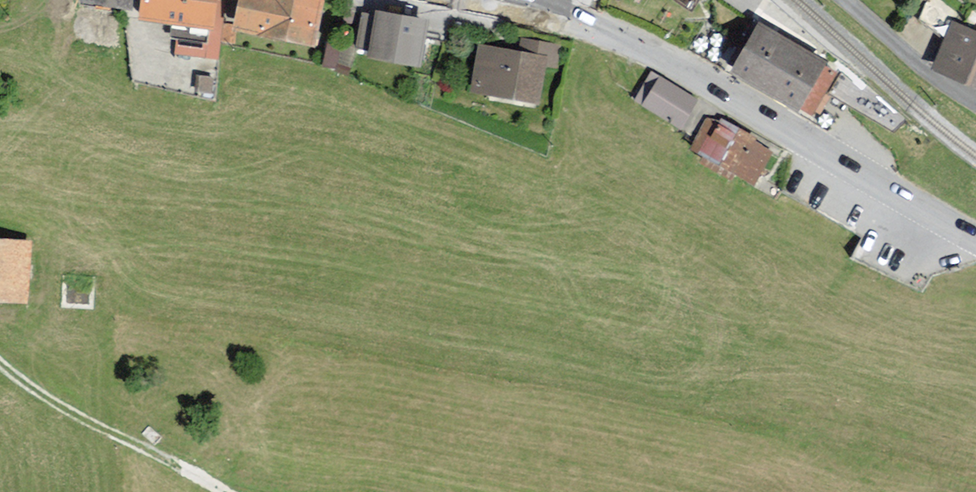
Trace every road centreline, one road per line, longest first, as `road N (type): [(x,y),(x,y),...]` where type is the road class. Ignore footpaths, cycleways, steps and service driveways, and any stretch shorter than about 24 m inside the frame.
road 1 (primary): [(975,239),(678,64),(527,14)]
road 2 (track): [(221,491),(46,397),(0,362)]
road 3 (unclassified): [(846,0),(938,79),(975,101)]

